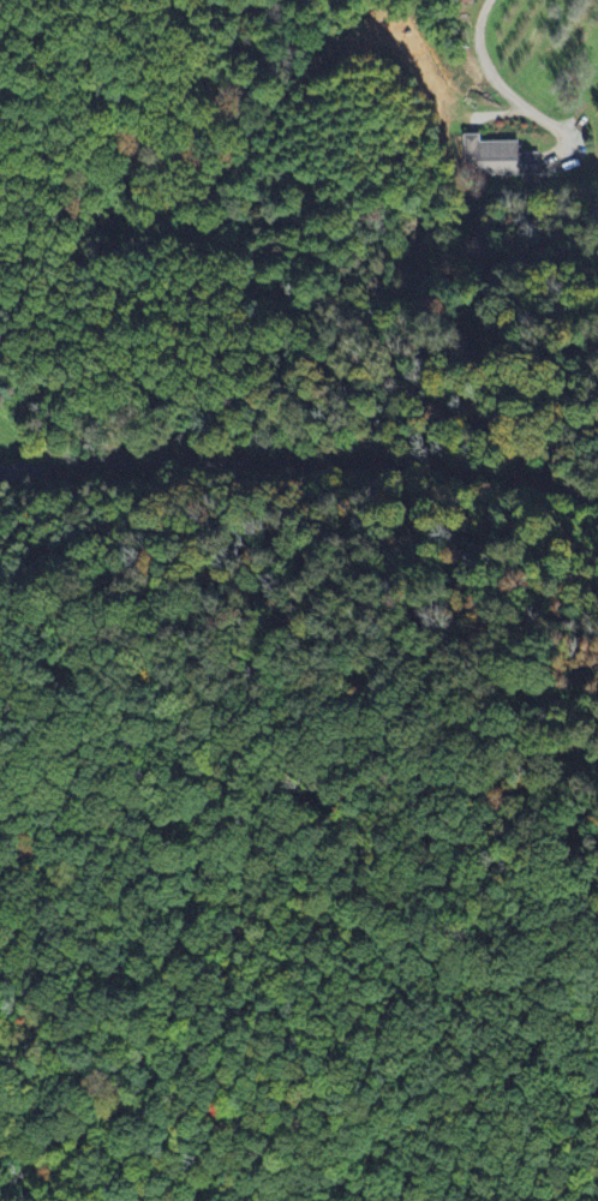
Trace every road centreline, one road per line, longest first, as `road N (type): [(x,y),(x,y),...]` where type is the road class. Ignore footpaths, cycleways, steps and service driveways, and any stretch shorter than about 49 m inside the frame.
road 1 (secondary): [(0,475),(193,460),(369,465),(534,486),(597,506)]

